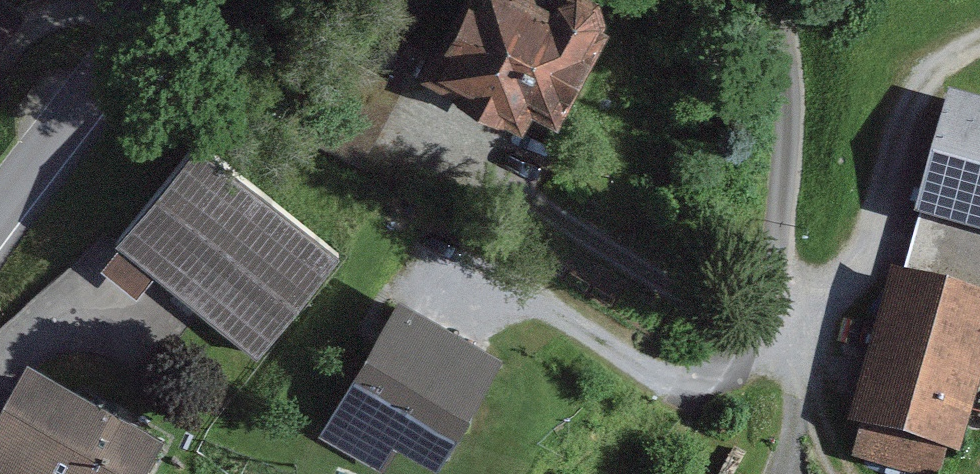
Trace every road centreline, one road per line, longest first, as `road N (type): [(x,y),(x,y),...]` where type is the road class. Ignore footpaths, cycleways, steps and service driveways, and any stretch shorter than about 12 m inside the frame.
road 1 (track): [(979,40),(924,78),(859,258),(838,288),(782,332)]
road 2 (track): [(500,181),(740,322),(782,332)]
road 3 (unclassified): [(169,0),(0,201)]

